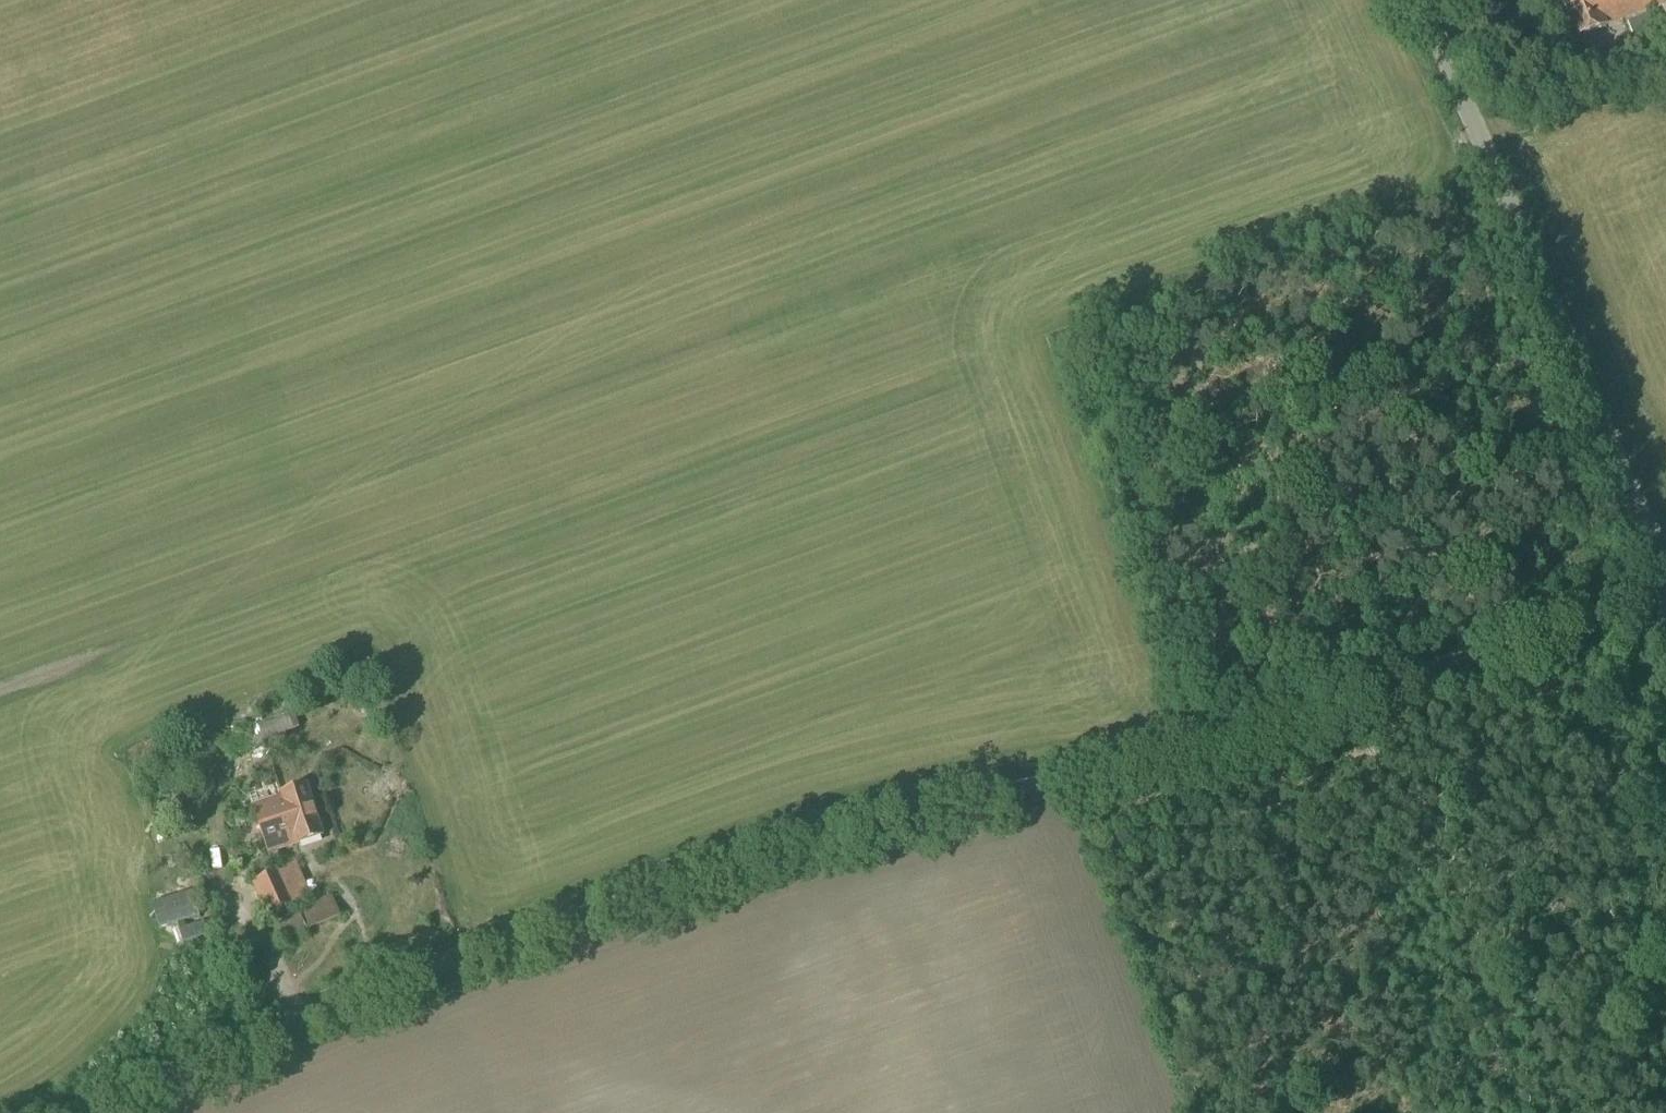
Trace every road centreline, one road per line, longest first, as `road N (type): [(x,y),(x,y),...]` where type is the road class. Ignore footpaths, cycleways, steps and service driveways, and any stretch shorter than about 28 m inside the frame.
road 1 (unclassified): [(81,1112),(420,974),(863,820),(1214,745),(1665,592)]
road 2 (unclassified): [(1665,581),(1422,0)]

